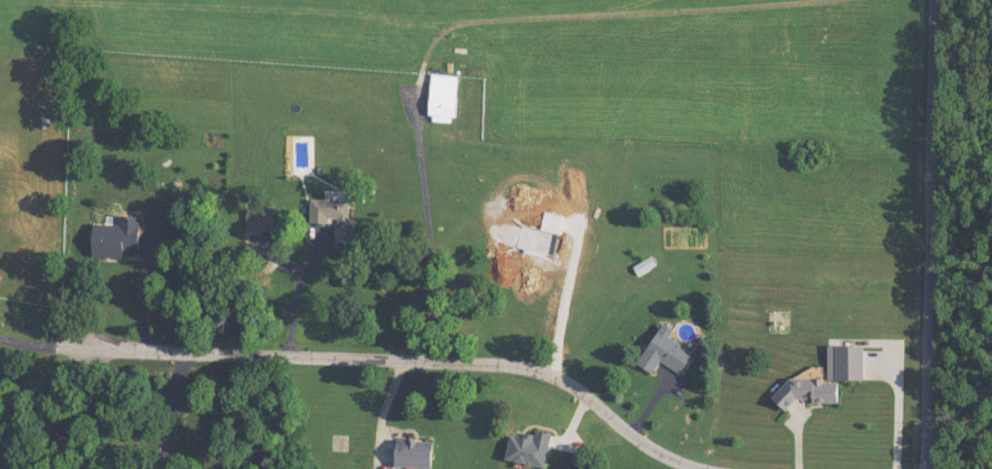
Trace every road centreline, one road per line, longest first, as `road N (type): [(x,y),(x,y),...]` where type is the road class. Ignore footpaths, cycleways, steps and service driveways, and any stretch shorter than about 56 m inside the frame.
road 1 (residential): [(698,468),(632,434),(560,374),(478,361),(55,349)]
road 2 (residential): [(926,468),(939,0)]

